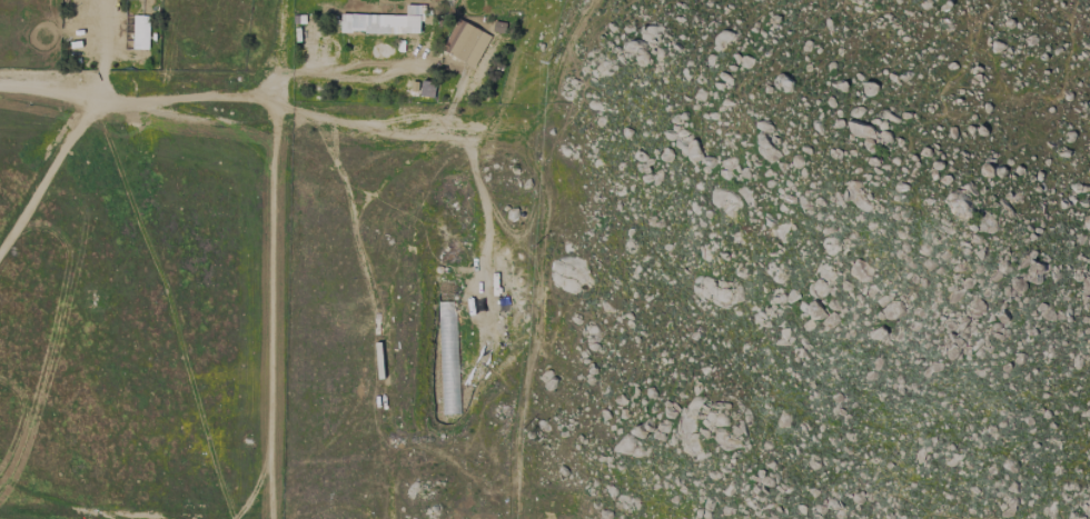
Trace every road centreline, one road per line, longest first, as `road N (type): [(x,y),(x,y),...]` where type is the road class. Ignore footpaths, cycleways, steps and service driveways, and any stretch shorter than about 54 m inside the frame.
road 1 (residential): [(262,518),(284,0)]
road 2 (residential): [(0,94),(277,137),(475,128)]
road 3 (residential): [(0,513),(63,507),(192,518)]

